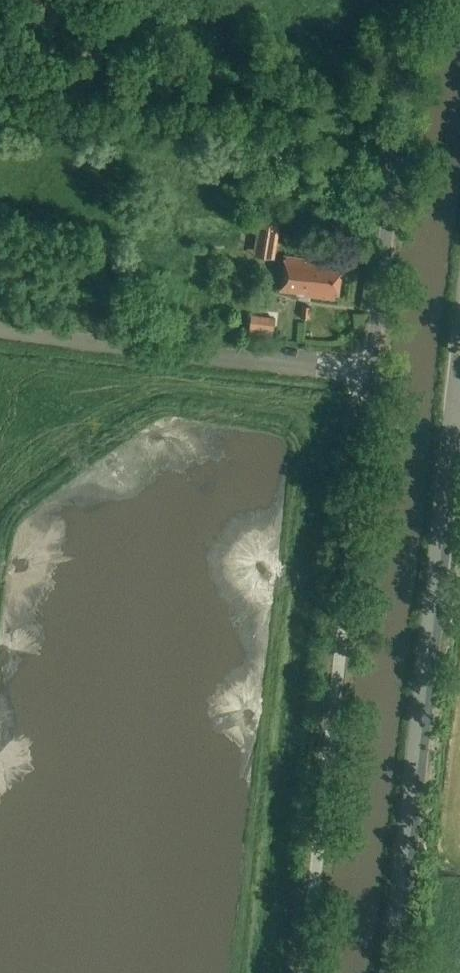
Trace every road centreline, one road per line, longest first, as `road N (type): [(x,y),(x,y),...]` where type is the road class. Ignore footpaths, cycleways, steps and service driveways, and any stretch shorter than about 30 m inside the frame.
road 1 (unclassified): [(304,972),(412,0)]
road 2 (tertiary): [(391,972),(459,367)]
road 3 (track): [(370,372),(0,330)]

